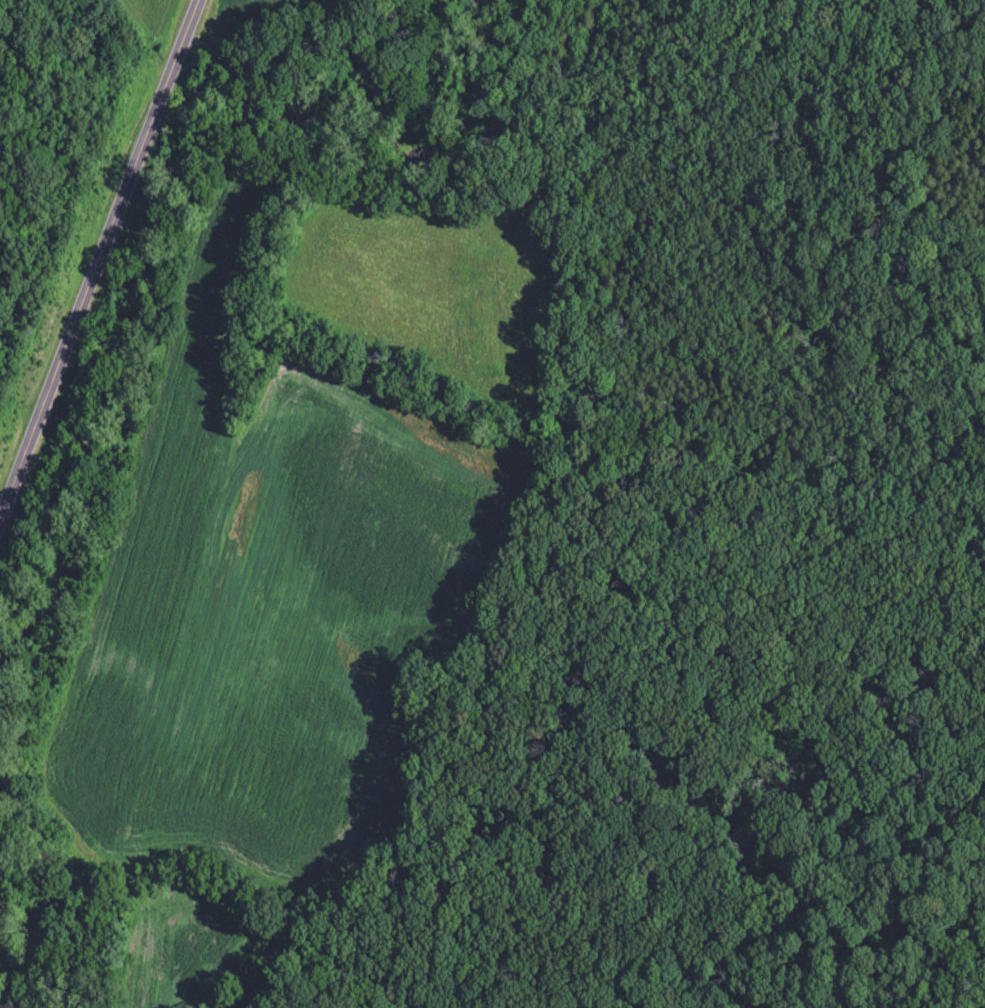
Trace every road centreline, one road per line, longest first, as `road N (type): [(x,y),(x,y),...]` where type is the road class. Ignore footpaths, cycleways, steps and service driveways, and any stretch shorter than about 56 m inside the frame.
road 1 (secondary): [(204,0),(0,523)]

